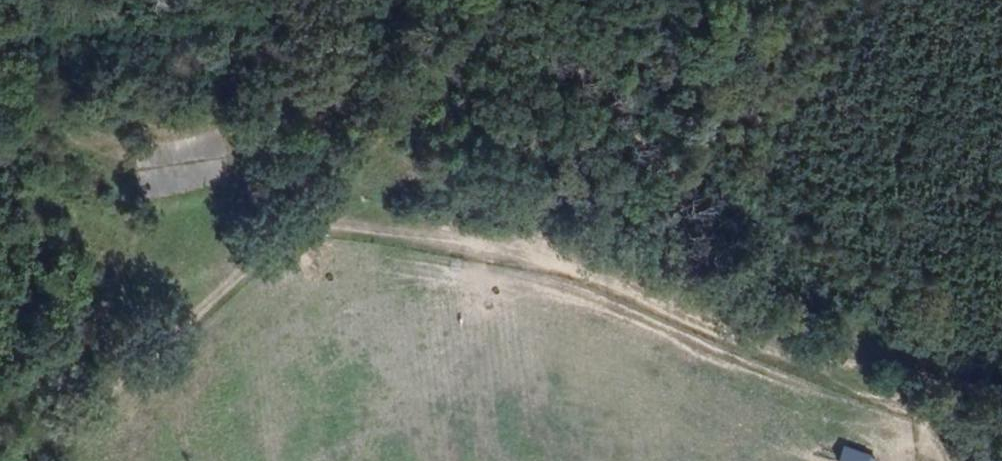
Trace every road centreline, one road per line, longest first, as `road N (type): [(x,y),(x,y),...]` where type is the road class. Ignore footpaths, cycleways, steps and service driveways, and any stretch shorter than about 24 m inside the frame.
road 1 (track): [(1001,390),(798,360),(563,263),(475,244),(303,228),(253,267)]
road 2 (track): [(933,385),(789,314),(657,217),(581,91),(530,38),(493,19),(459,35)]
road 3 (track): [(253,267),(19,460)]
road 4 (track): [(303,228),(459,35),(461,0)]

